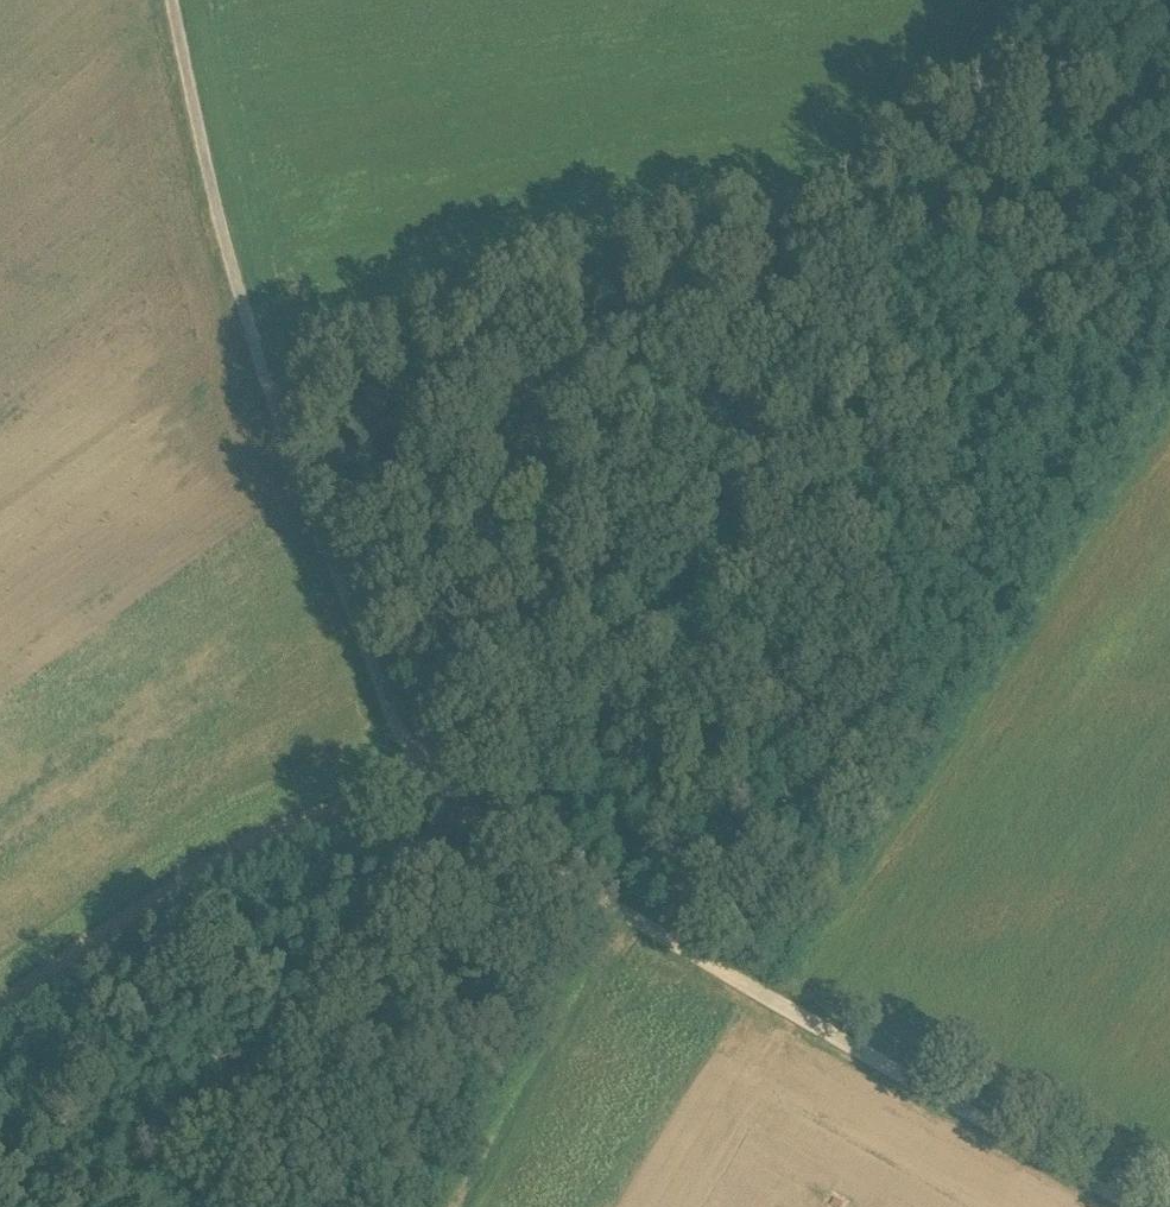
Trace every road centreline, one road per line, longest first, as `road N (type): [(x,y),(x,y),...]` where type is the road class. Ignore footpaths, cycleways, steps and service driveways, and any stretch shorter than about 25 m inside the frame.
road 1 (unclassified): [(1159,1206),(428,795),(299,478),(169,0)]
road 2 (track): [(1169,284),(911,452),(428,795)]
road 3 (track): [(428,795),(0,1040)]

